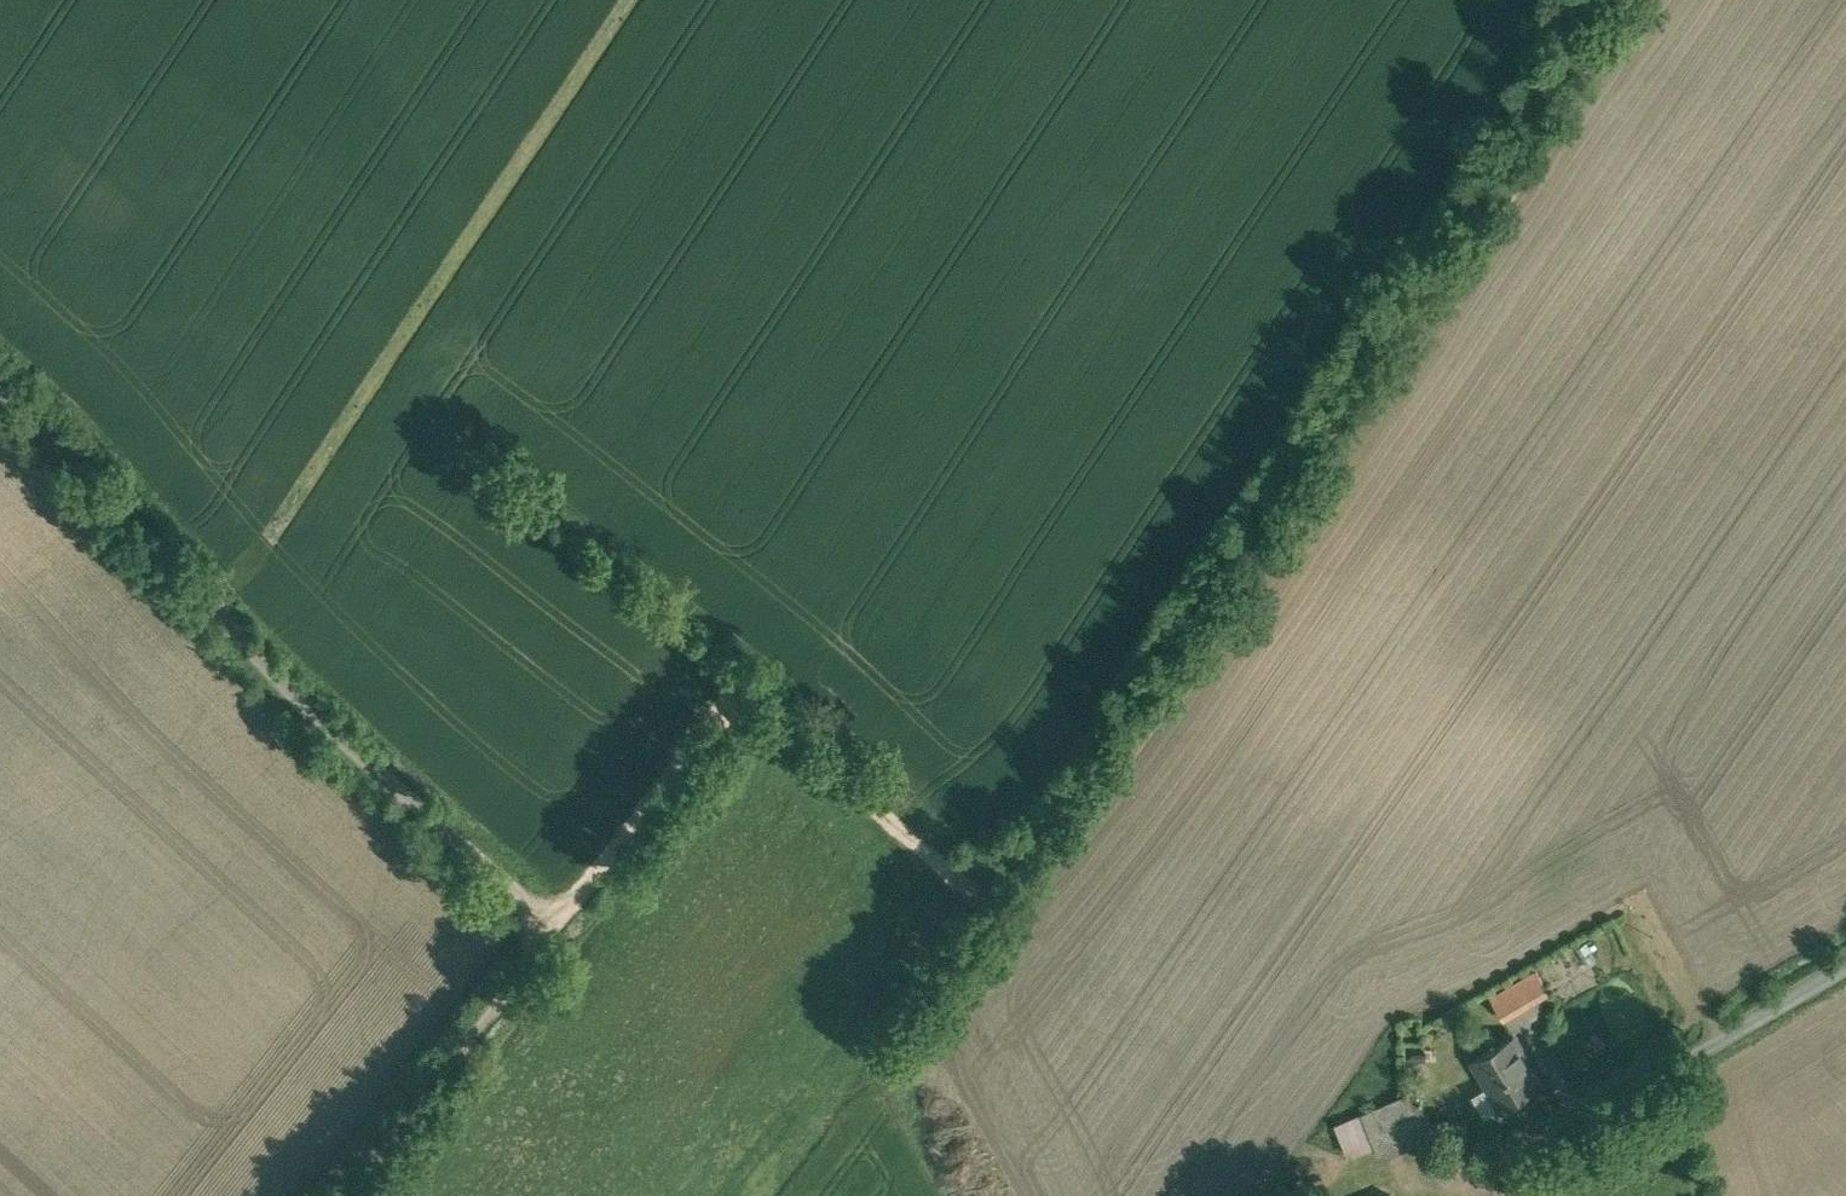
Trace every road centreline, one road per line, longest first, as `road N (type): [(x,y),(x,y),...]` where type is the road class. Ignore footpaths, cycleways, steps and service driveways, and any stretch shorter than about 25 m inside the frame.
road 1 (unclassified): [(0,335),(27,356),(538,932),(376,1195)]
road 2 (track): [(1845,978),(1742,1042)]

